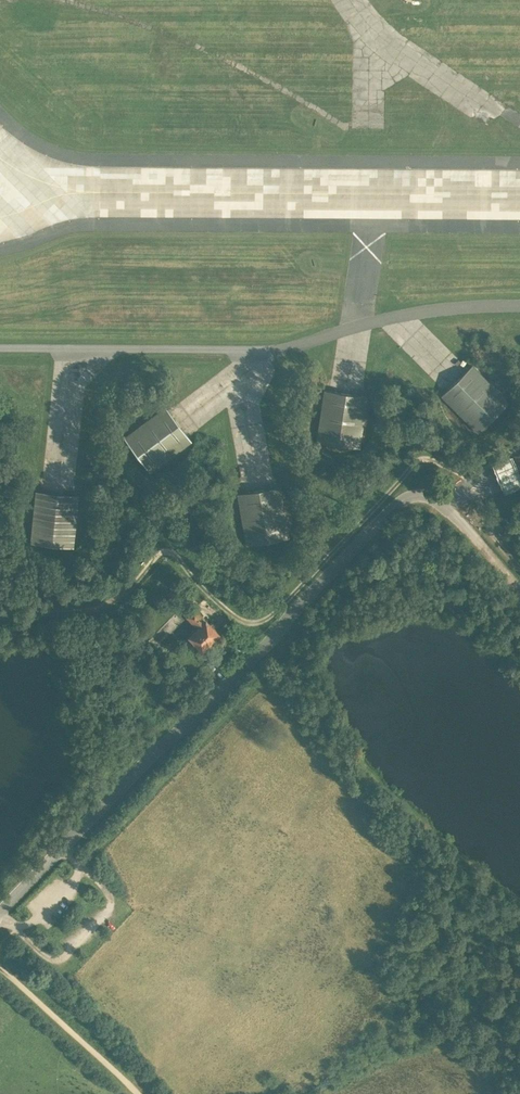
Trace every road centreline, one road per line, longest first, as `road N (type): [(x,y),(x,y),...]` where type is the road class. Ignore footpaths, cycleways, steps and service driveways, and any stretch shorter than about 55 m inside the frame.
road 1 (unclassified): [(0,912),(398,502),(440,497)]
road 2 (track): [(136,1093),(0,966)]
road 3 (track): [(440,497),(519,595)]

